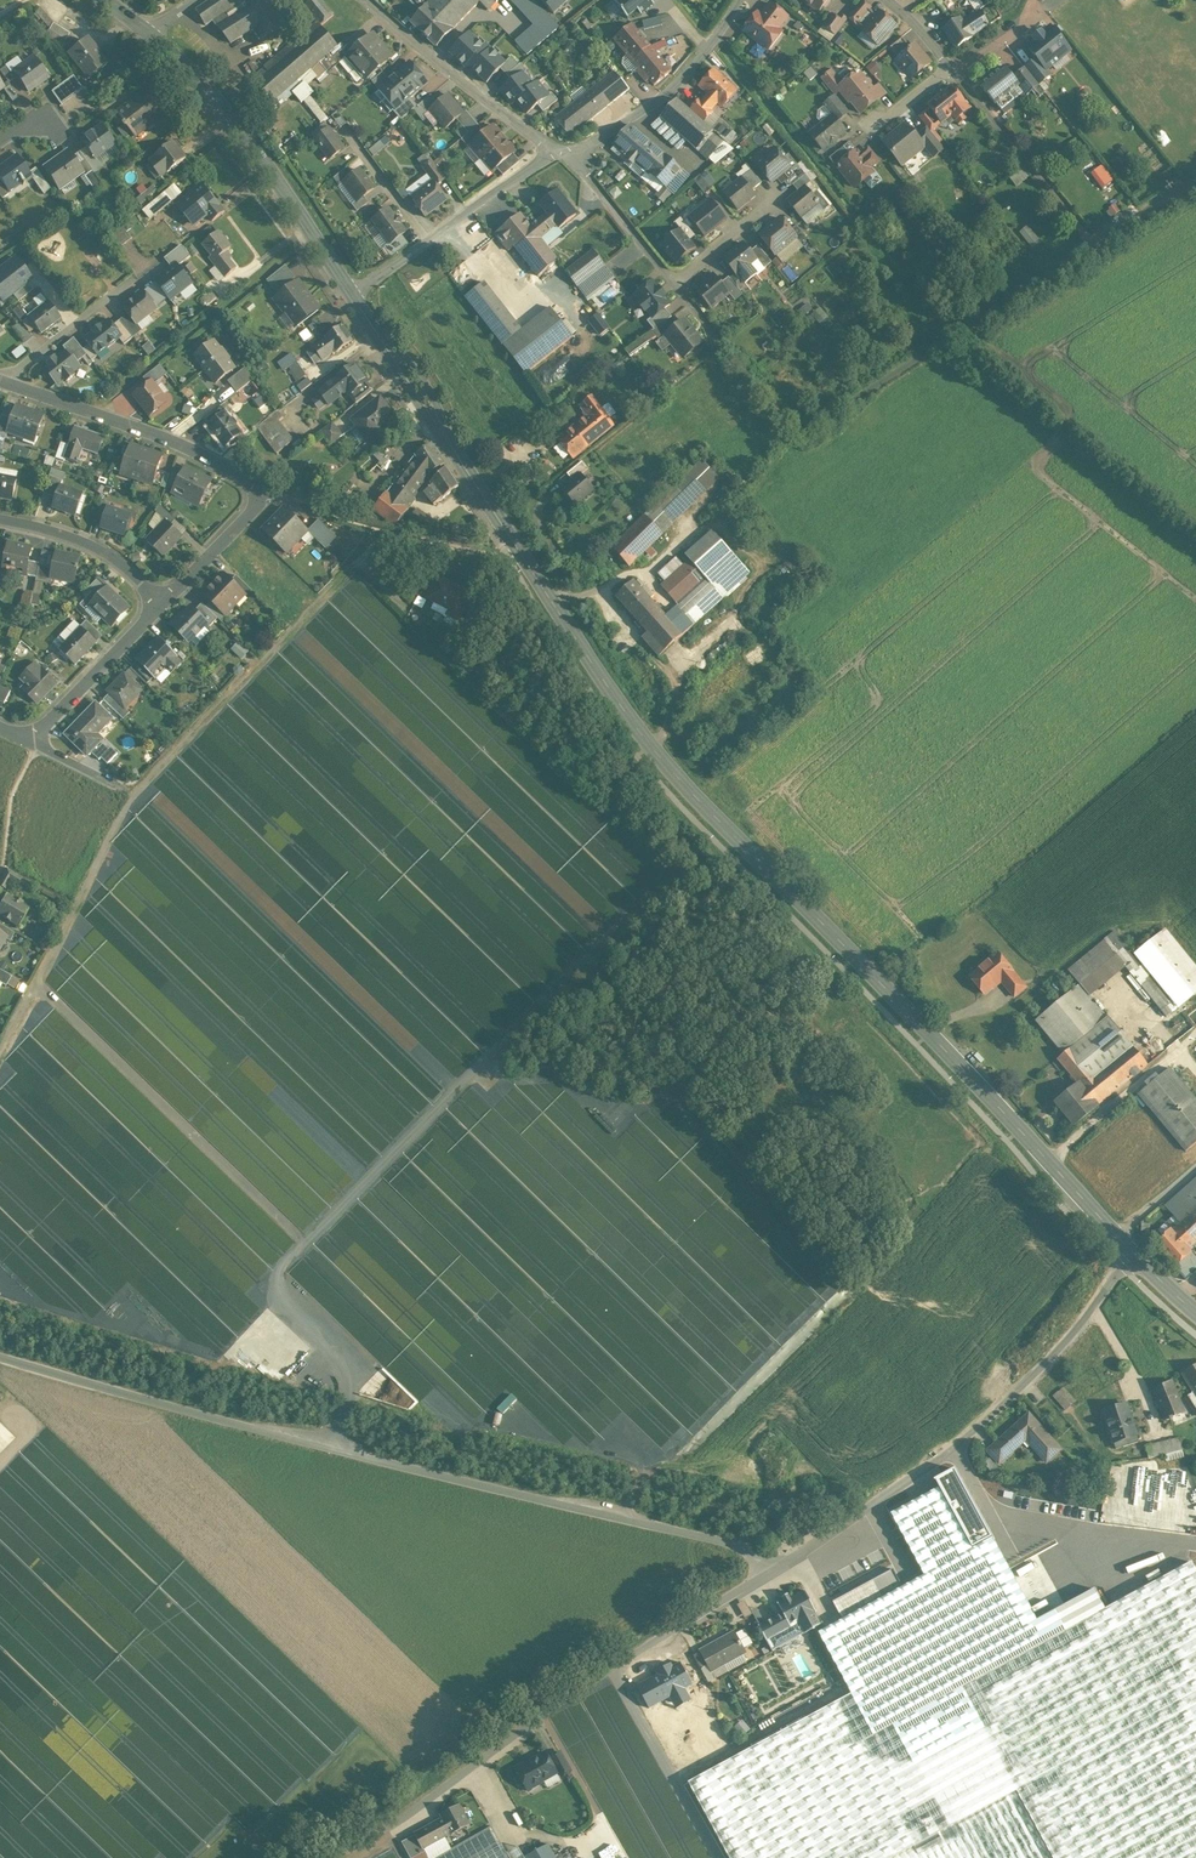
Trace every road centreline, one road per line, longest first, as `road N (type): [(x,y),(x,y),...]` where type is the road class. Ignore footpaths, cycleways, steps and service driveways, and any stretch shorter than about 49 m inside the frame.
road 1 (secondary): [(1136,1255),(885,983),(646,741),(353,294)]
road 2 (unclassified): [(770,1573),(759,1556),(732,1544),(291,1439),(0,1358)]
road 3 (unclassified): [(770,1573),(546,1709),(396,1821),(326,1857)]
road 4 (unclassified): [(1136,1255),(983,1424),(770,1573)]
road 5 (track): [(1195,183),(804,430)]
road 6 (track): [(136,794),(388,532)]
road 7 (unclassified): [(804,430),(792,428),(568,159)]
road 8 (secondary): [(353,294),(246,133),(148,33)]
road 9 (residential): [(268,490),(178,443),(0,379)]
road 10 (track): [(0,1050),(136,794)]
road 11 (unclassified): [(559,151),(353,294)]
road 12 (residential): [(559,151),(365,0)]
road 13 (unclassified): [(740,0),(671,89),(568,159)]
road 14 (unclassified): [(951,70),(1100,244)]
road 15 (residential): [(162,604),(30,741)]
road 16 (residential): [(162,604),(108,553),(0,518)]
road 17 (residential): [(268,490),(162,604)]
road 18 (track): [(388,532),(528,563)]

